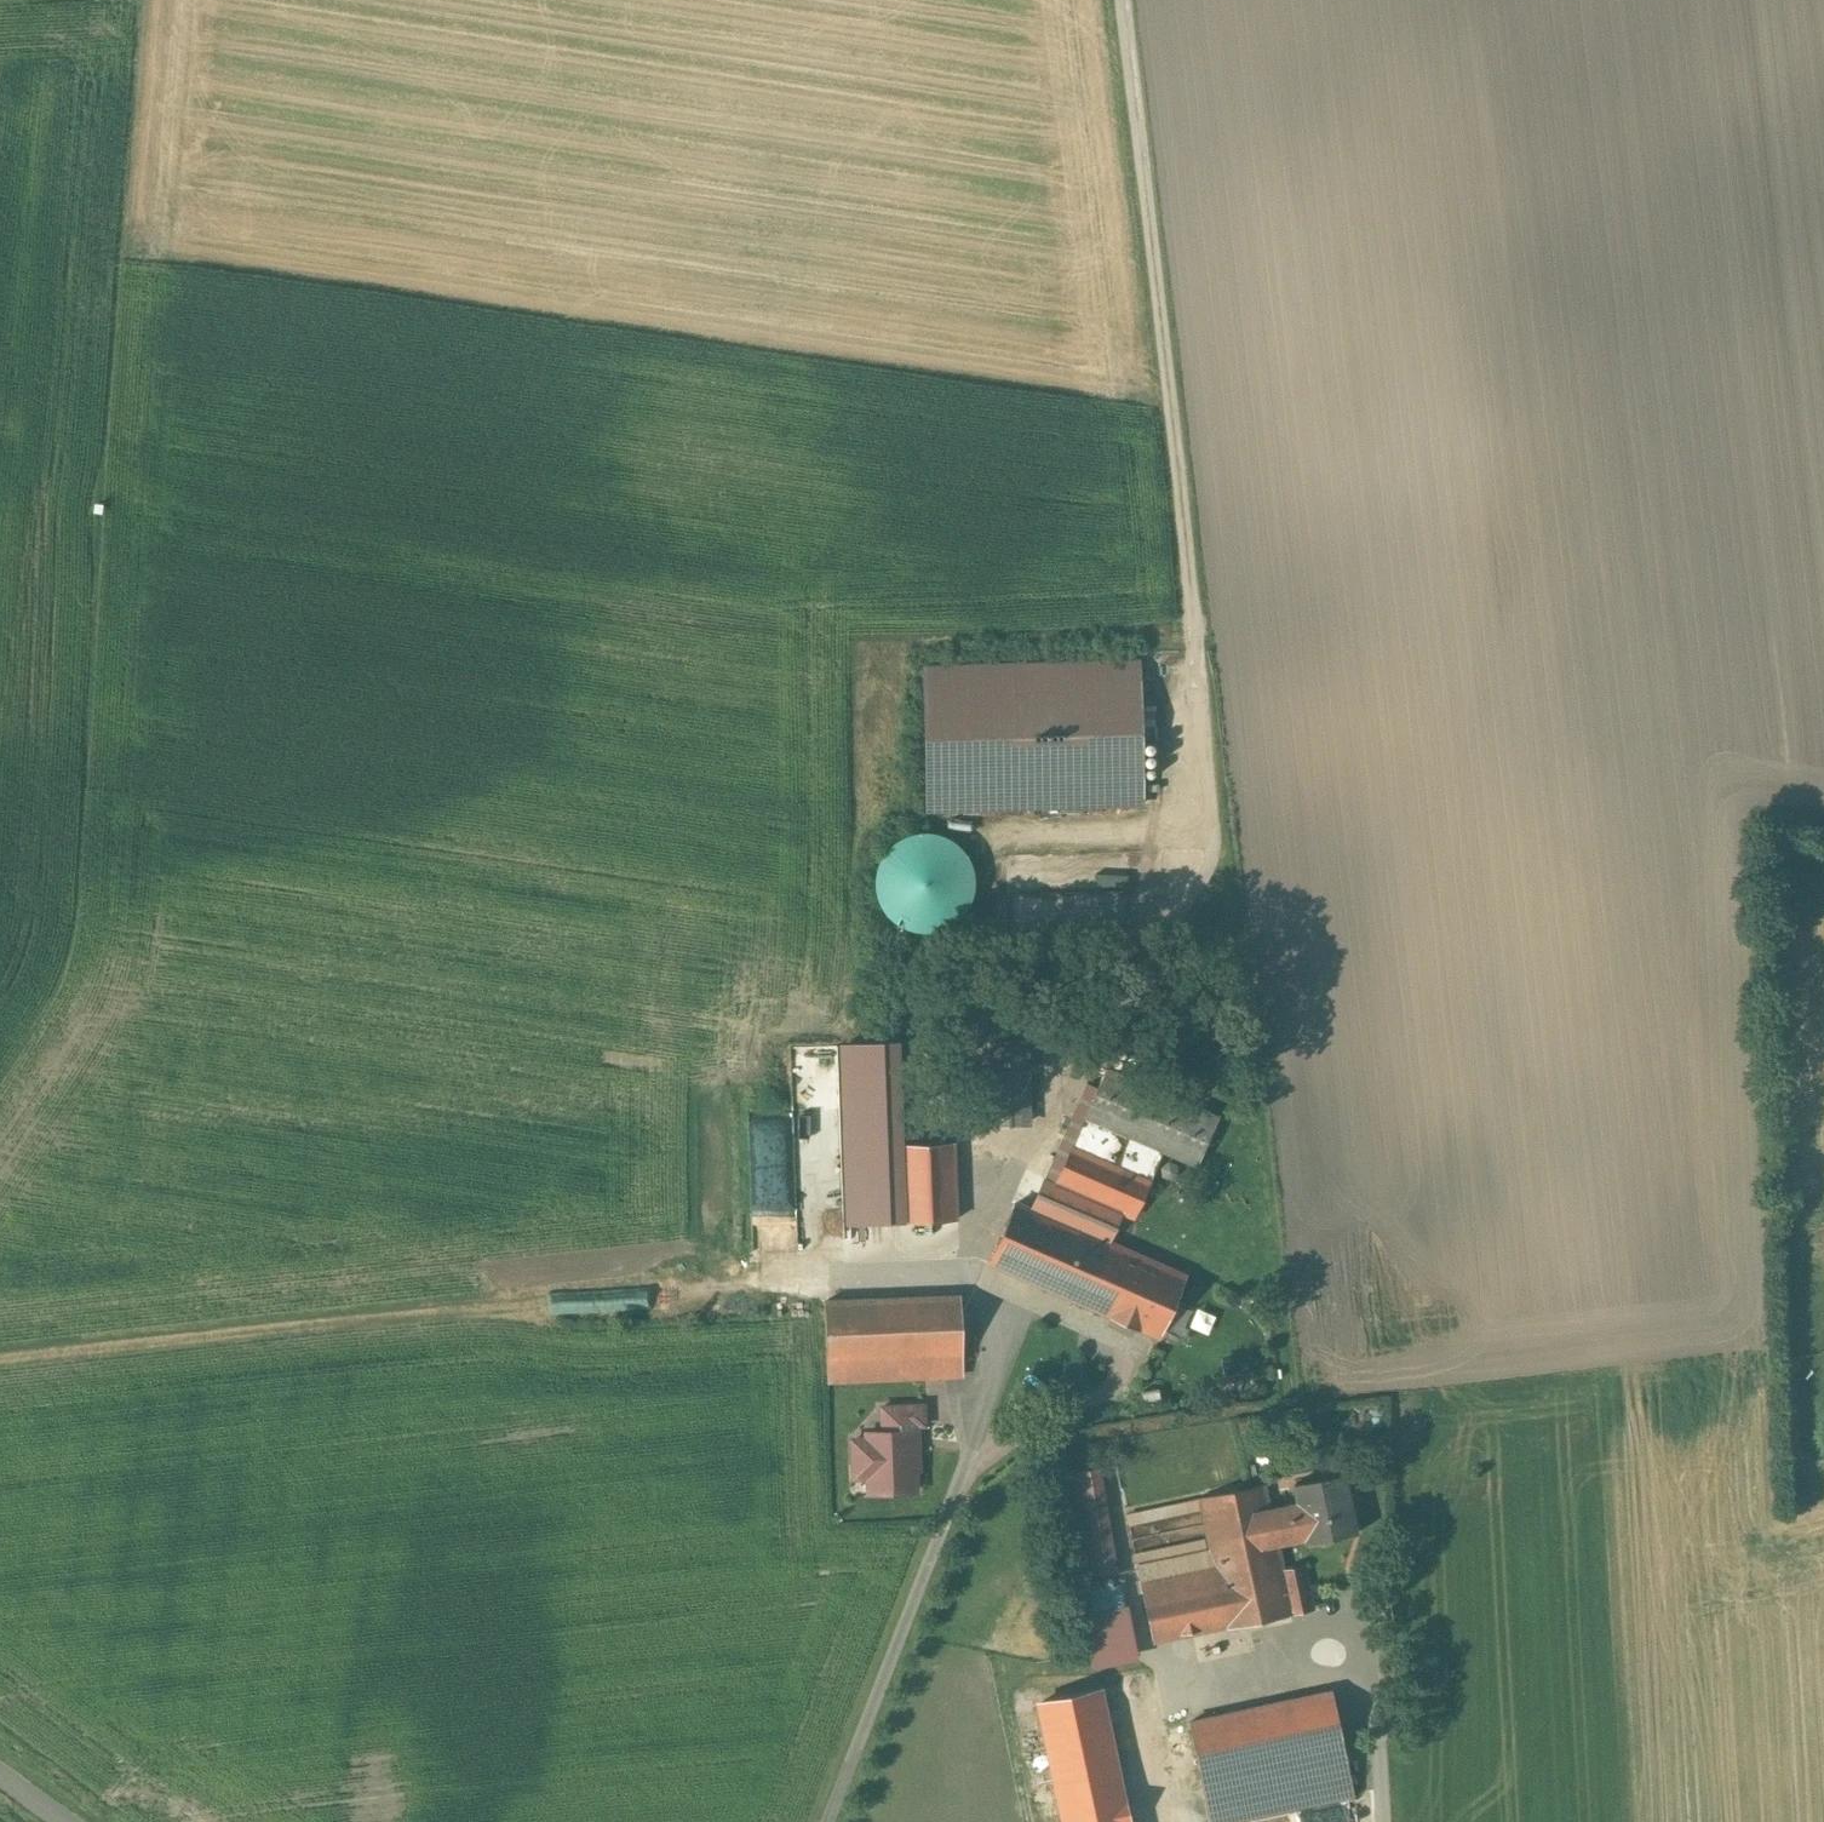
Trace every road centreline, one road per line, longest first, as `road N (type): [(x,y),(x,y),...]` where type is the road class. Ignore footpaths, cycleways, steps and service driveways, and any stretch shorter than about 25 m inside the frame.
road 1 (track): [(1135,0),(1229,787),(1223,833),(1048,1127),(1020,1159),(981,1255),(986,1408)]

